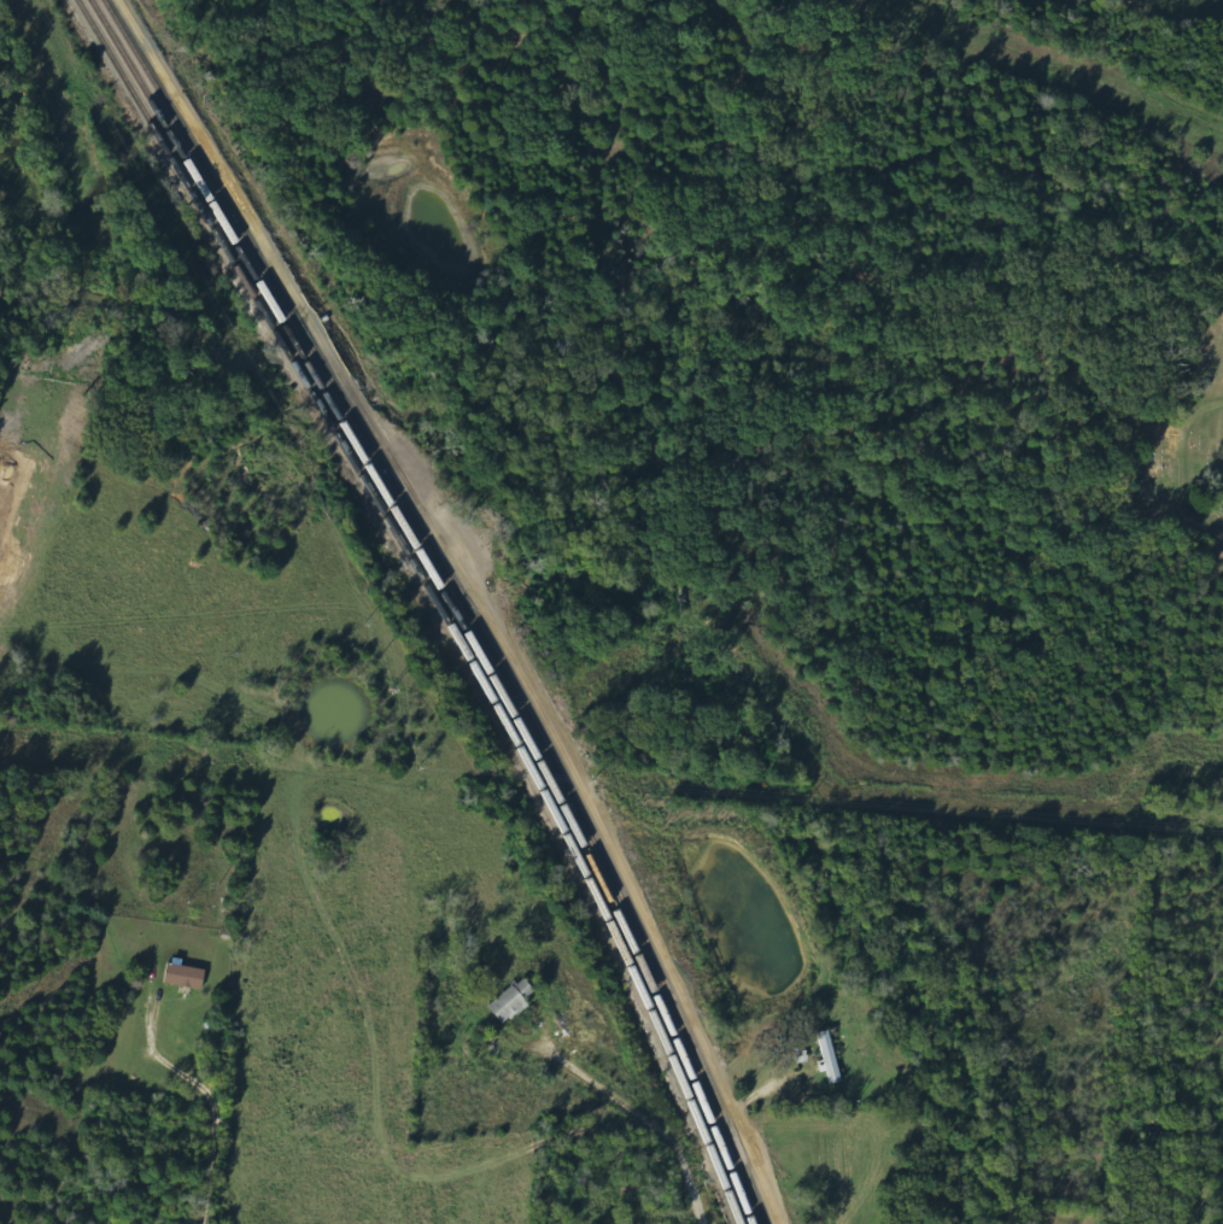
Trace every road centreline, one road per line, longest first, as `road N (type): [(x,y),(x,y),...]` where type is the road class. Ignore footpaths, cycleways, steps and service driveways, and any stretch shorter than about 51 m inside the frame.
road 1 (residential): [(692,1175),(642,1115),(550,1052)]
road 2 (residential): [(206,1223),(215,1126),(207,1095)]

